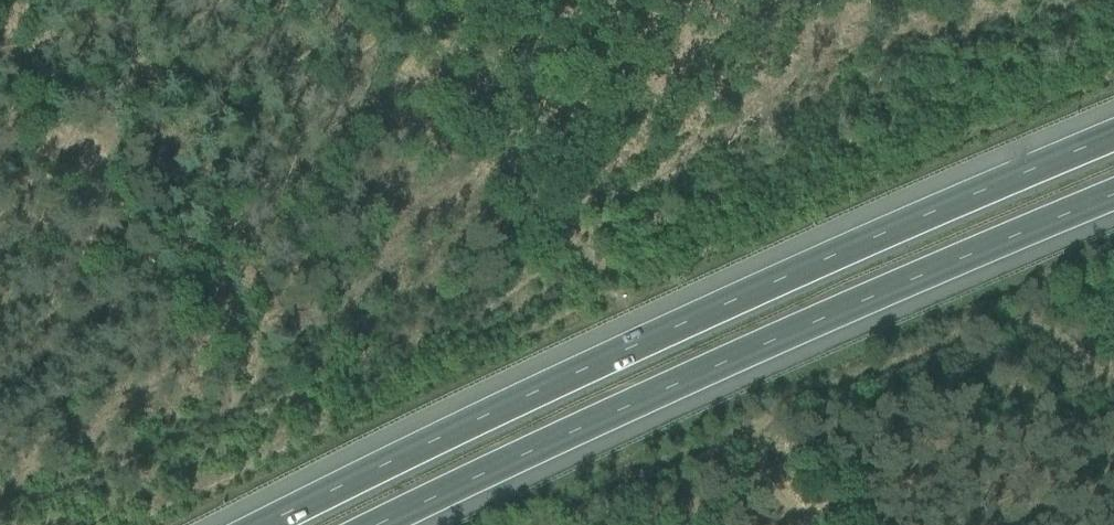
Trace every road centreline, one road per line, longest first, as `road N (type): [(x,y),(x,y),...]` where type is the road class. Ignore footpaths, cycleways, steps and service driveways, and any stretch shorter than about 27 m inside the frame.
road 1 (motorway): [(1113,136),(734,301),(266,524)]
road 2 (motorway): [(378,524),(858,304),(1113,195)]
road 3 (track): [(499,524),(1113,235)]
road 4 (track): [(598,266),(483,123)]
road 5 (track): [(392,0),(483,123)]

